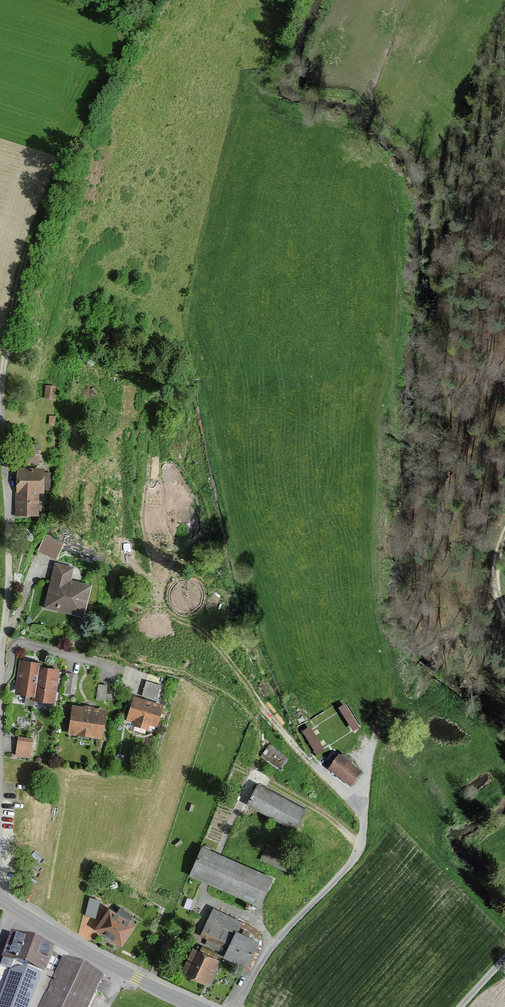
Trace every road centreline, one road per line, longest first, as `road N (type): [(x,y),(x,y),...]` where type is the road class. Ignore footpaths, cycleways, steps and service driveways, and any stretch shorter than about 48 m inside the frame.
road 1 (track): [(122,28),(28,248),(2,376)]
road 2 (unclassified): [(0,663),(9,563),(2,376)]
road 3 (track): [(369,812),(403,670)]
road 4 (tertiary): [(123,971),(0,900)]

